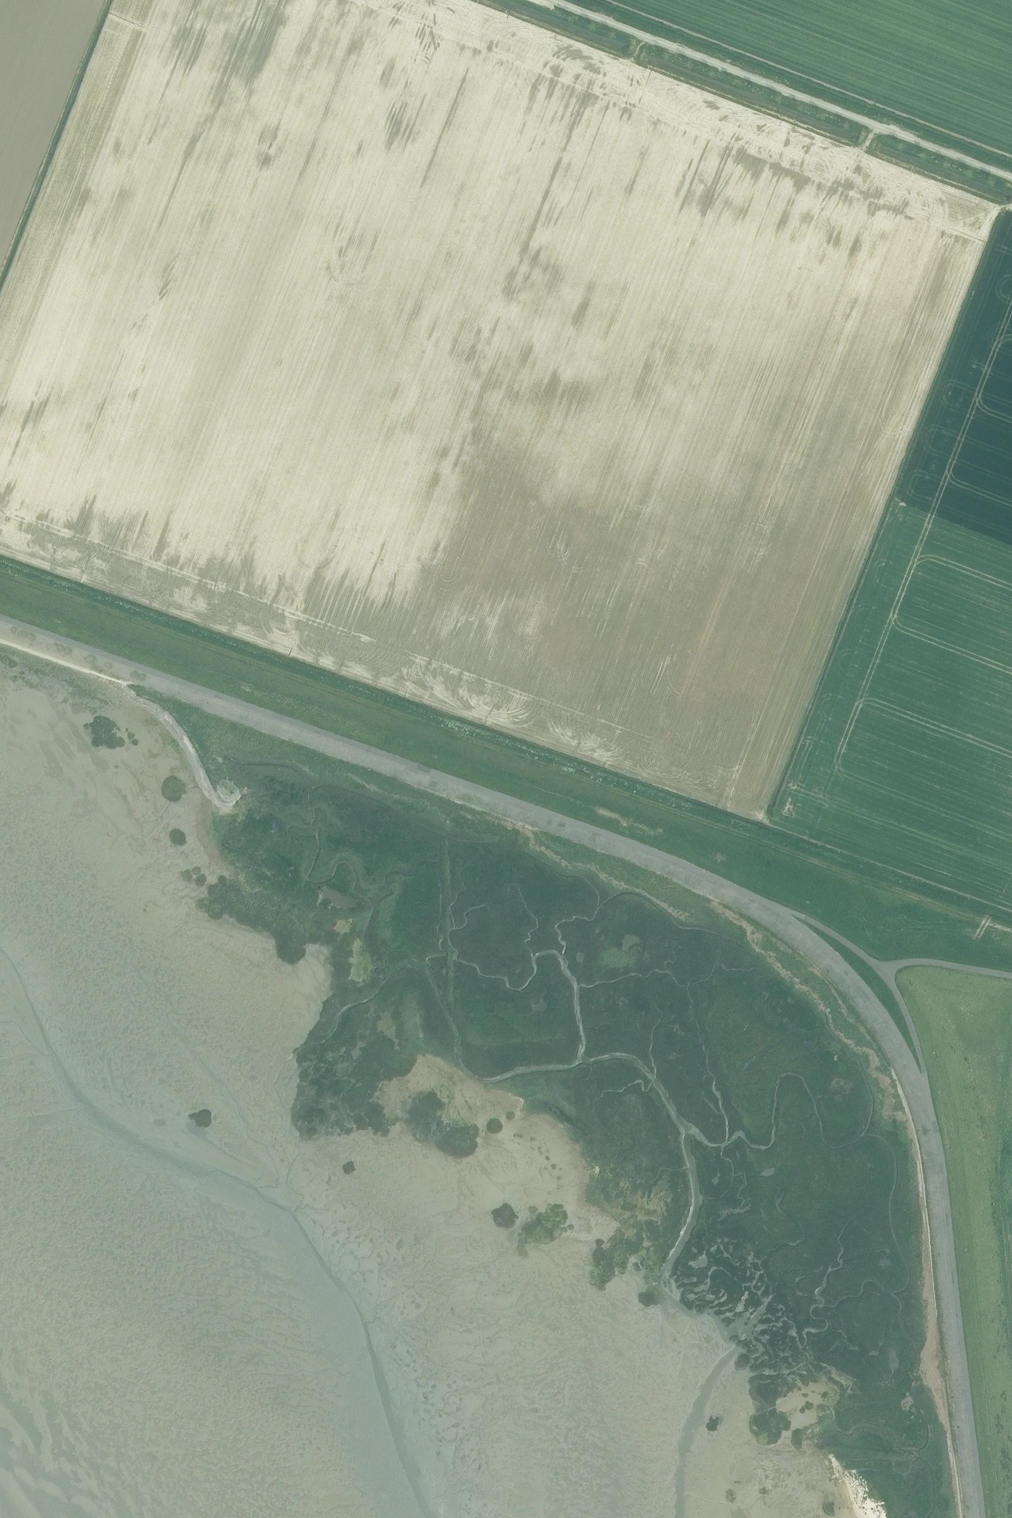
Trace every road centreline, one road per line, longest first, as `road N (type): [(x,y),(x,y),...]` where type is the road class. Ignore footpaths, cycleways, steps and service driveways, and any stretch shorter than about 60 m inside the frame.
road 1 (track): [(1011,930),(0,570)]
road 2 (tertiary): [(1011,182),(525,0)]

